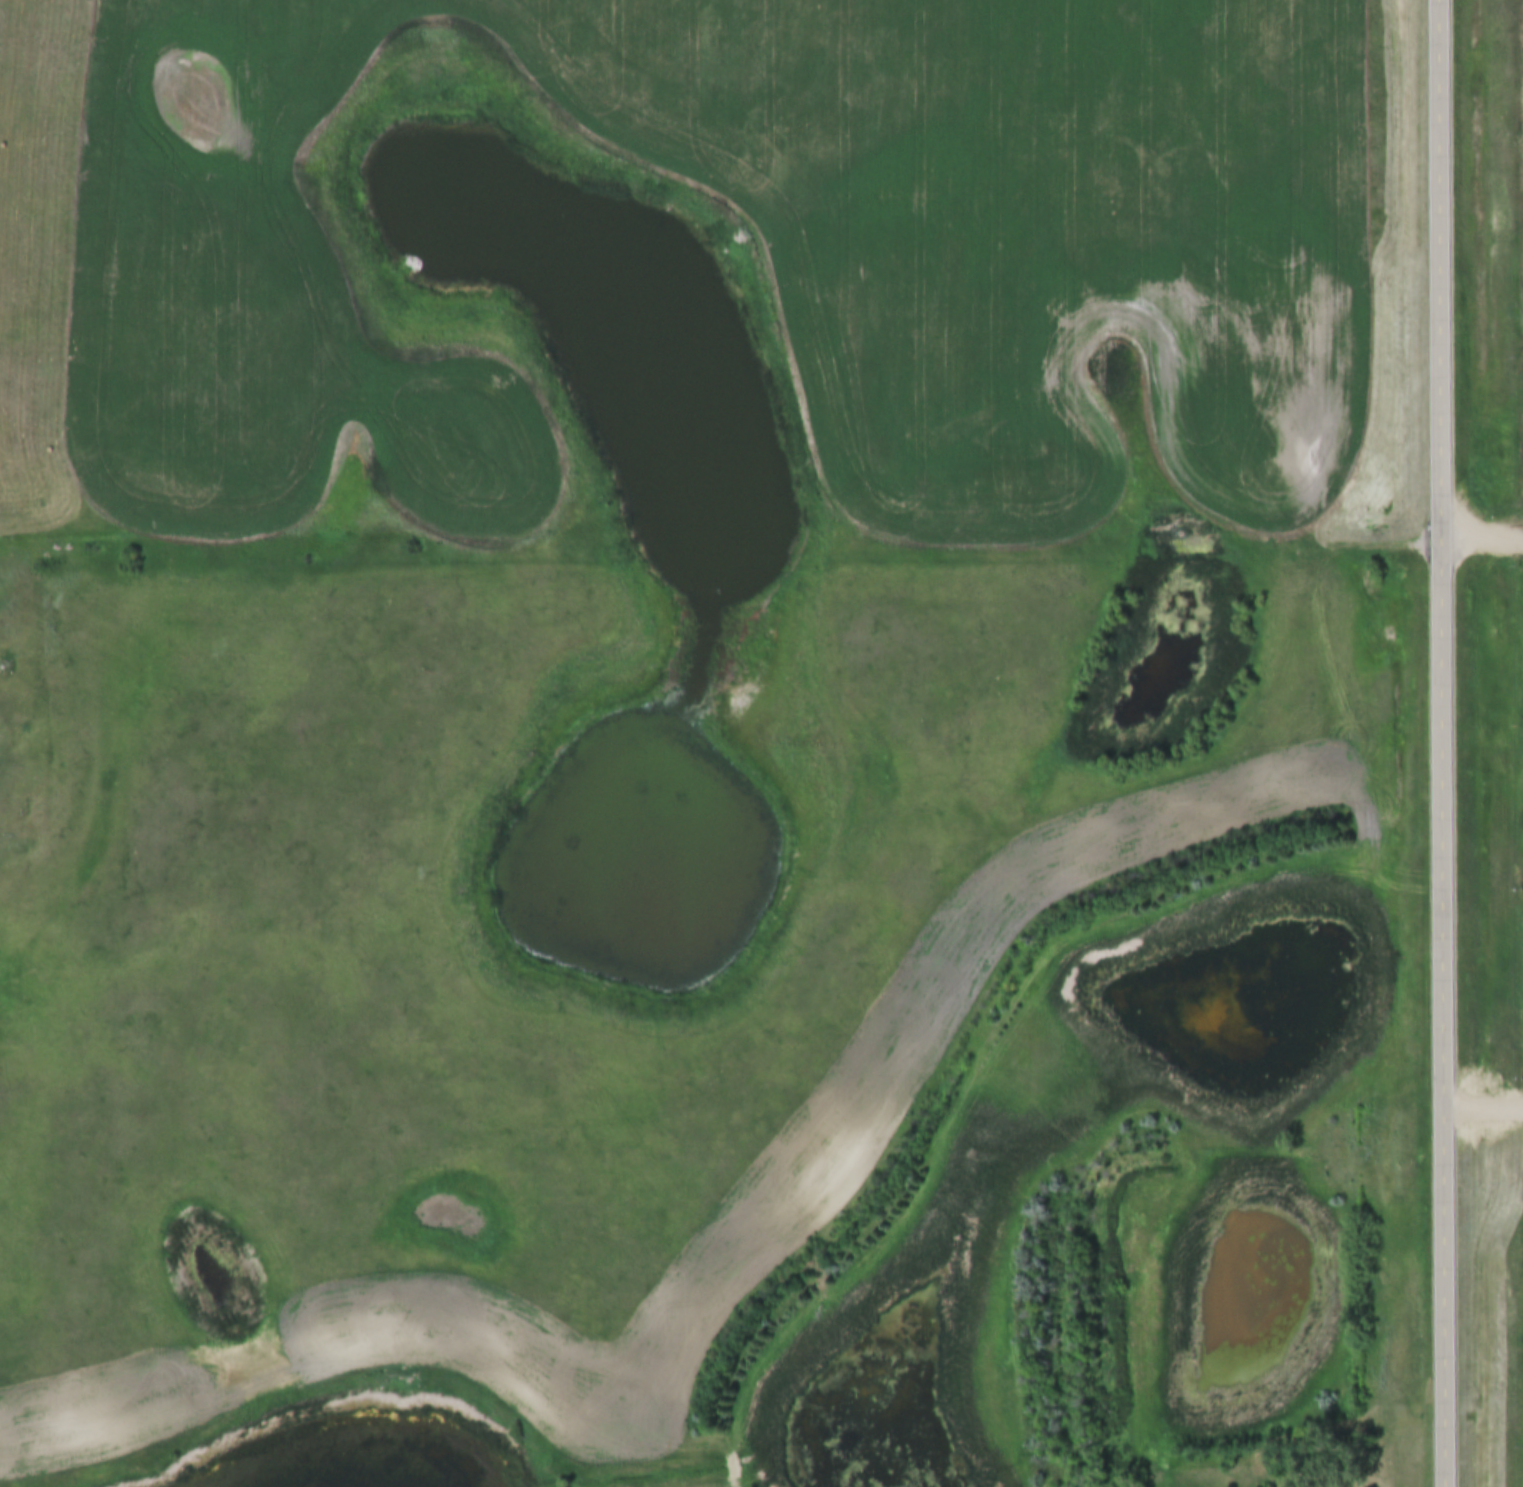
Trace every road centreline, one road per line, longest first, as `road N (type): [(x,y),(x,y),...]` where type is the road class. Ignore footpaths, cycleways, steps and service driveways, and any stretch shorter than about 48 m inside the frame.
road 1 (secondary): [(1437,0),(1448,1486)]

